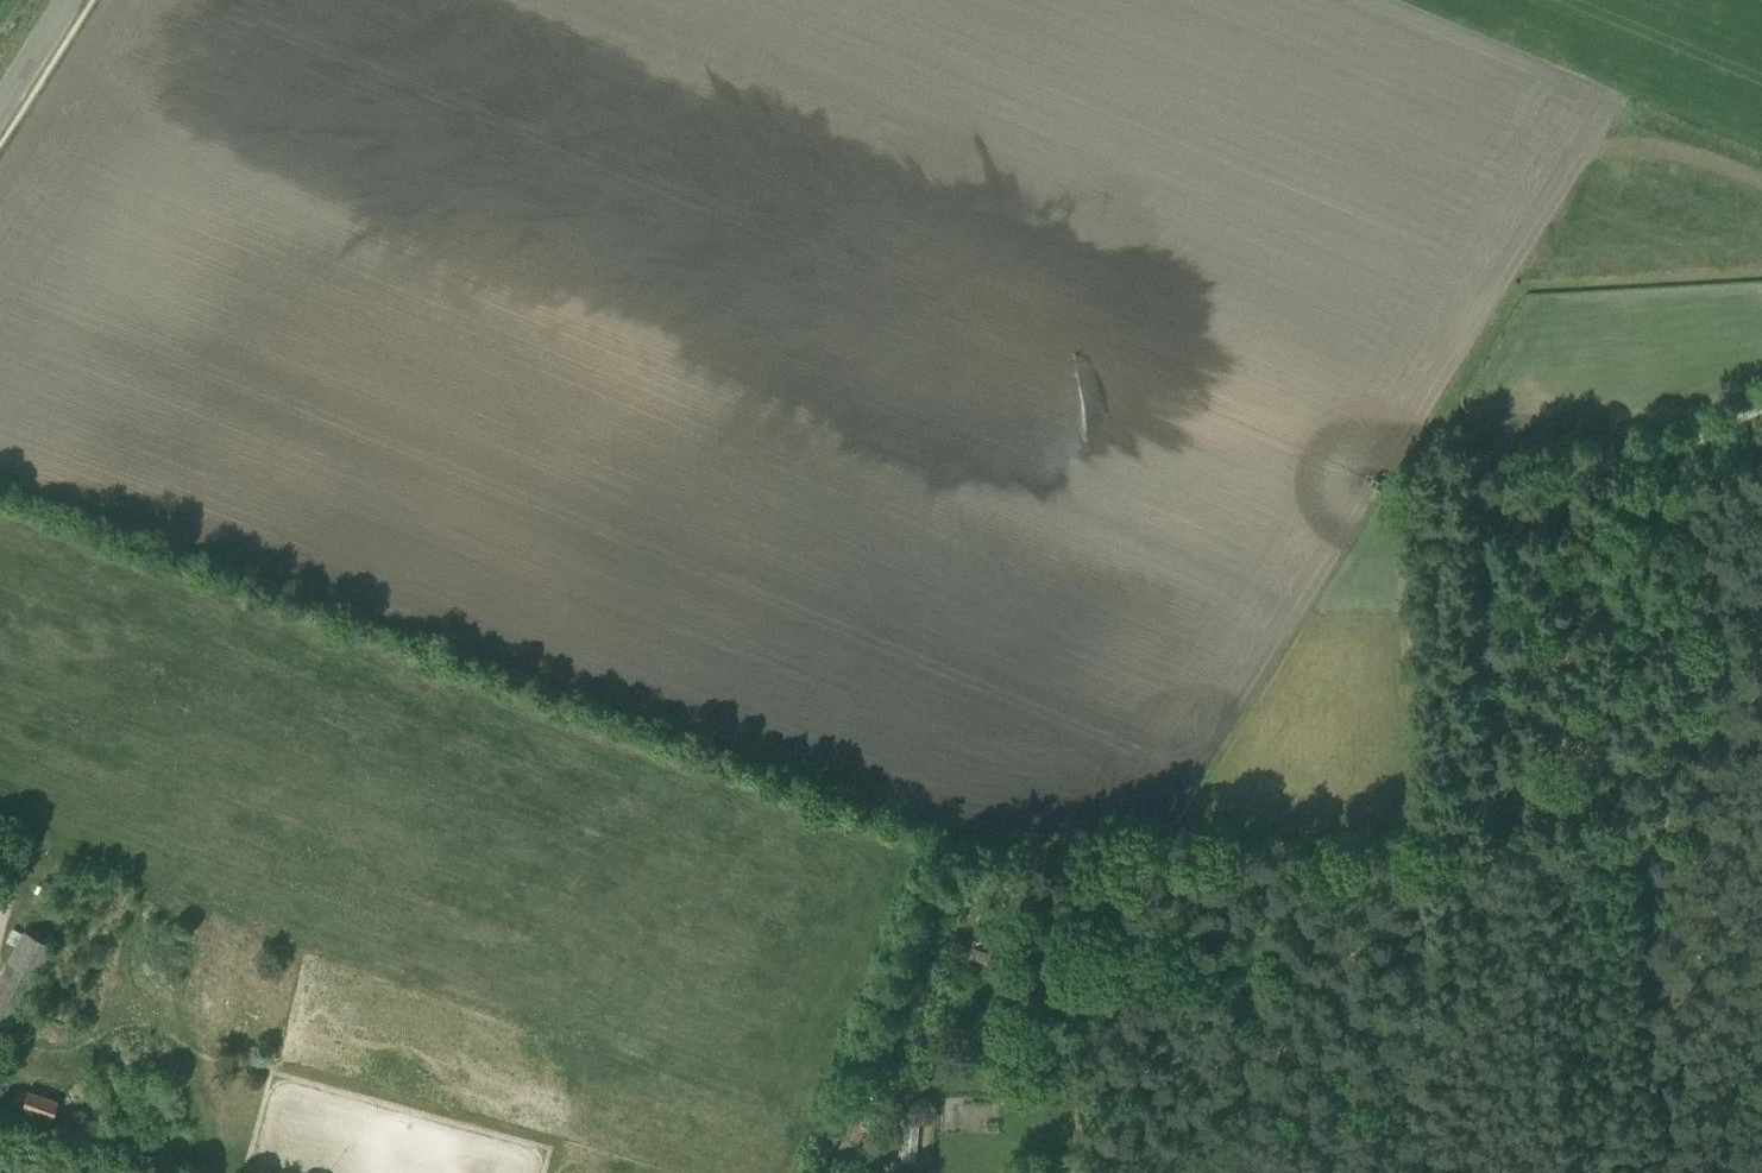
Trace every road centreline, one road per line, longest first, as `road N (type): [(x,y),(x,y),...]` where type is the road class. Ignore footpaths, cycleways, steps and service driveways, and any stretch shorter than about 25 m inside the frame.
road 1 (secondary): [(0,113),(72,0)]

